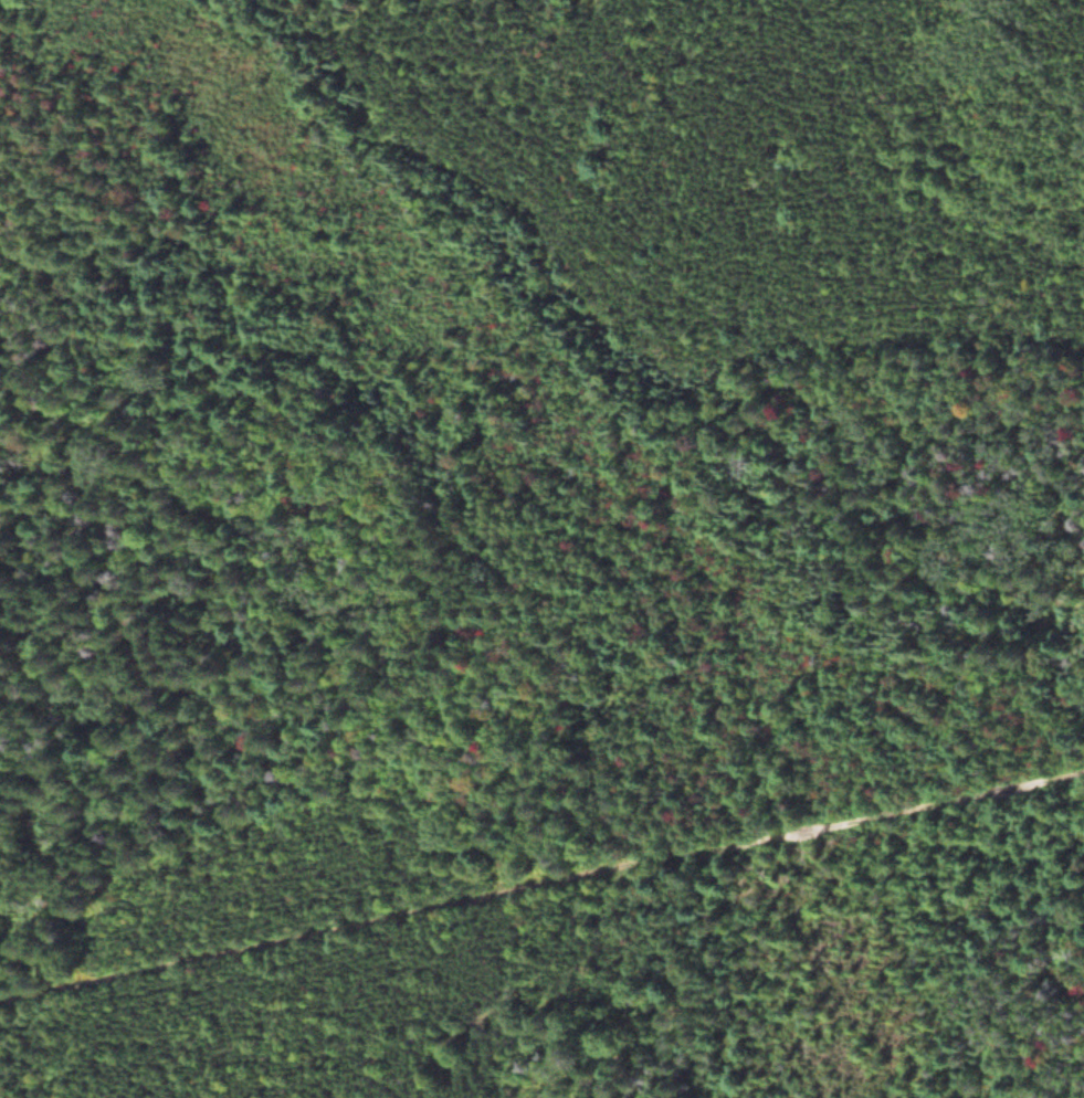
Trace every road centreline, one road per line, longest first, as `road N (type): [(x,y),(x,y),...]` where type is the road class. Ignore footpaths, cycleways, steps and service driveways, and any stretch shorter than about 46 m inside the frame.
road 1 (track): [(0,995),(1083,777)]

